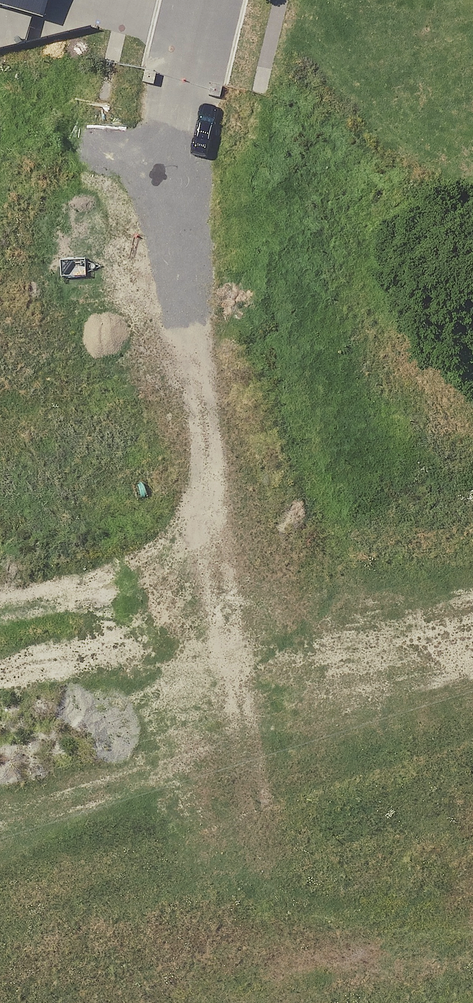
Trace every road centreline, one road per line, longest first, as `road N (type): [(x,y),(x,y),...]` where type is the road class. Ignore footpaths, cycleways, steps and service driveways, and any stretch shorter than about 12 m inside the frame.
road 1 (unknown): [(173,122),(170,292),(242,565)]
road 2 (unknown): [(0,635),(242,565)]
road 3 (unknown): [(242,565),(472,507)]
road 4 (residential): [(202,0),(173,122)]

